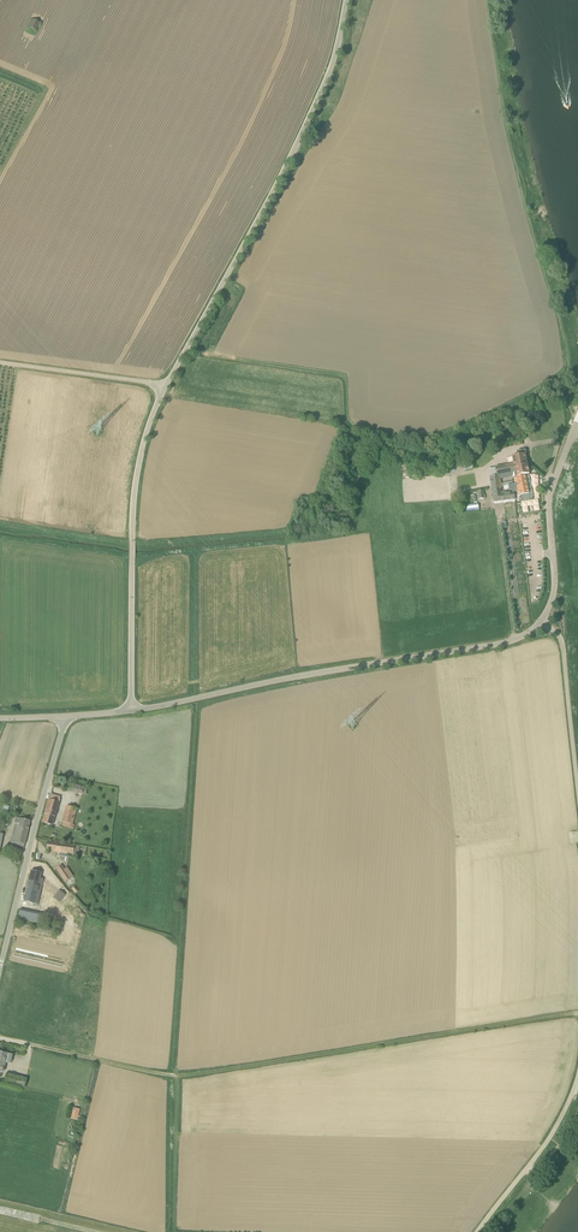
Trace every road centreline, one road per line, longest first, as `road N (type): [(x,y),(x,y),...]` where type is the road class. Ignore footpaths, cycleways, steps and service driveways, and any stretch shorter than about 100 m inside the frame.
road 1 (track): [(577,1014),(176,1076),(0,1038)]
road 2 (unclassified): [(164,389),(303,129),(348,0)]
road 3 (track): [(186,351),(341,375),(351,426),(431,438),(557,379)]
road 4 (tertiary): [(131,711),(500,644),(541,622)]
road 5 (unclassified): [(131,711),(133,500),(164,389)]
road 6 (unclassified): [(0,969),(63,717)]
road 7 (tertiary): [(541,622),(555,581),(550,495),(577,421)]
road 8 (unclassified): [(478,1231),(551,1136),(577,1078)]
road 9 (unclassified): [(577,785),(563,645),(541,622)]
road 10 (unclassified): [(164,389),(0,363)]
road 11 (track): [(176,1076),(174,1231)]
road 12 (track): [(549,477),(552,442),(505,450),(486,469),(498,512)]

